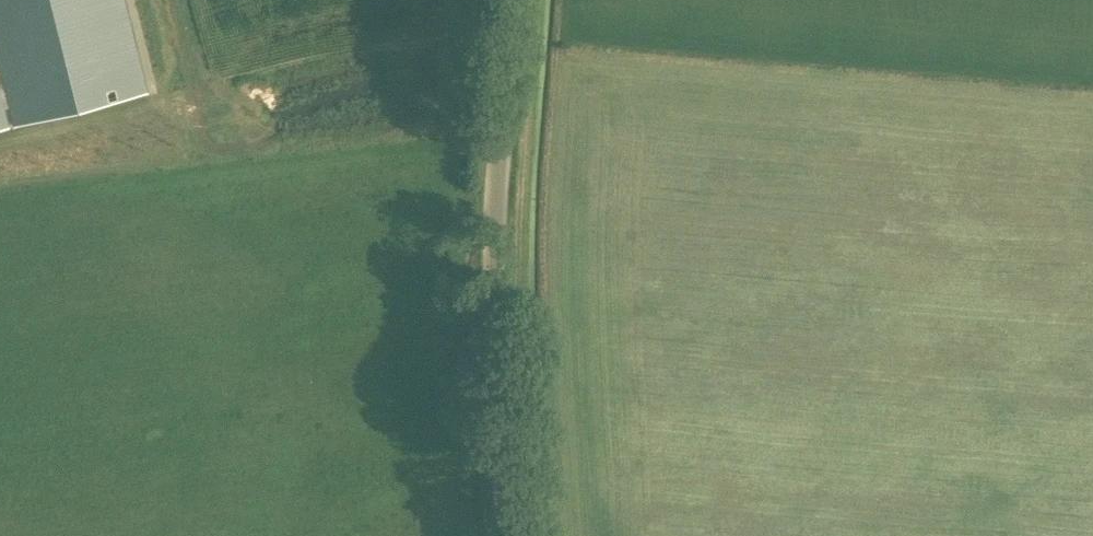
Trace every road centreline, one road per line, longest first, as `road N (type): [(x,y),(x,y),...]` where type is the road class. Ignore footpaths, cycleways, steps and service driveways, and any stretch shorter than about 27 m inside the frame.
road 1 (unclassified): [(506,535),(494,235),(509,0)]

